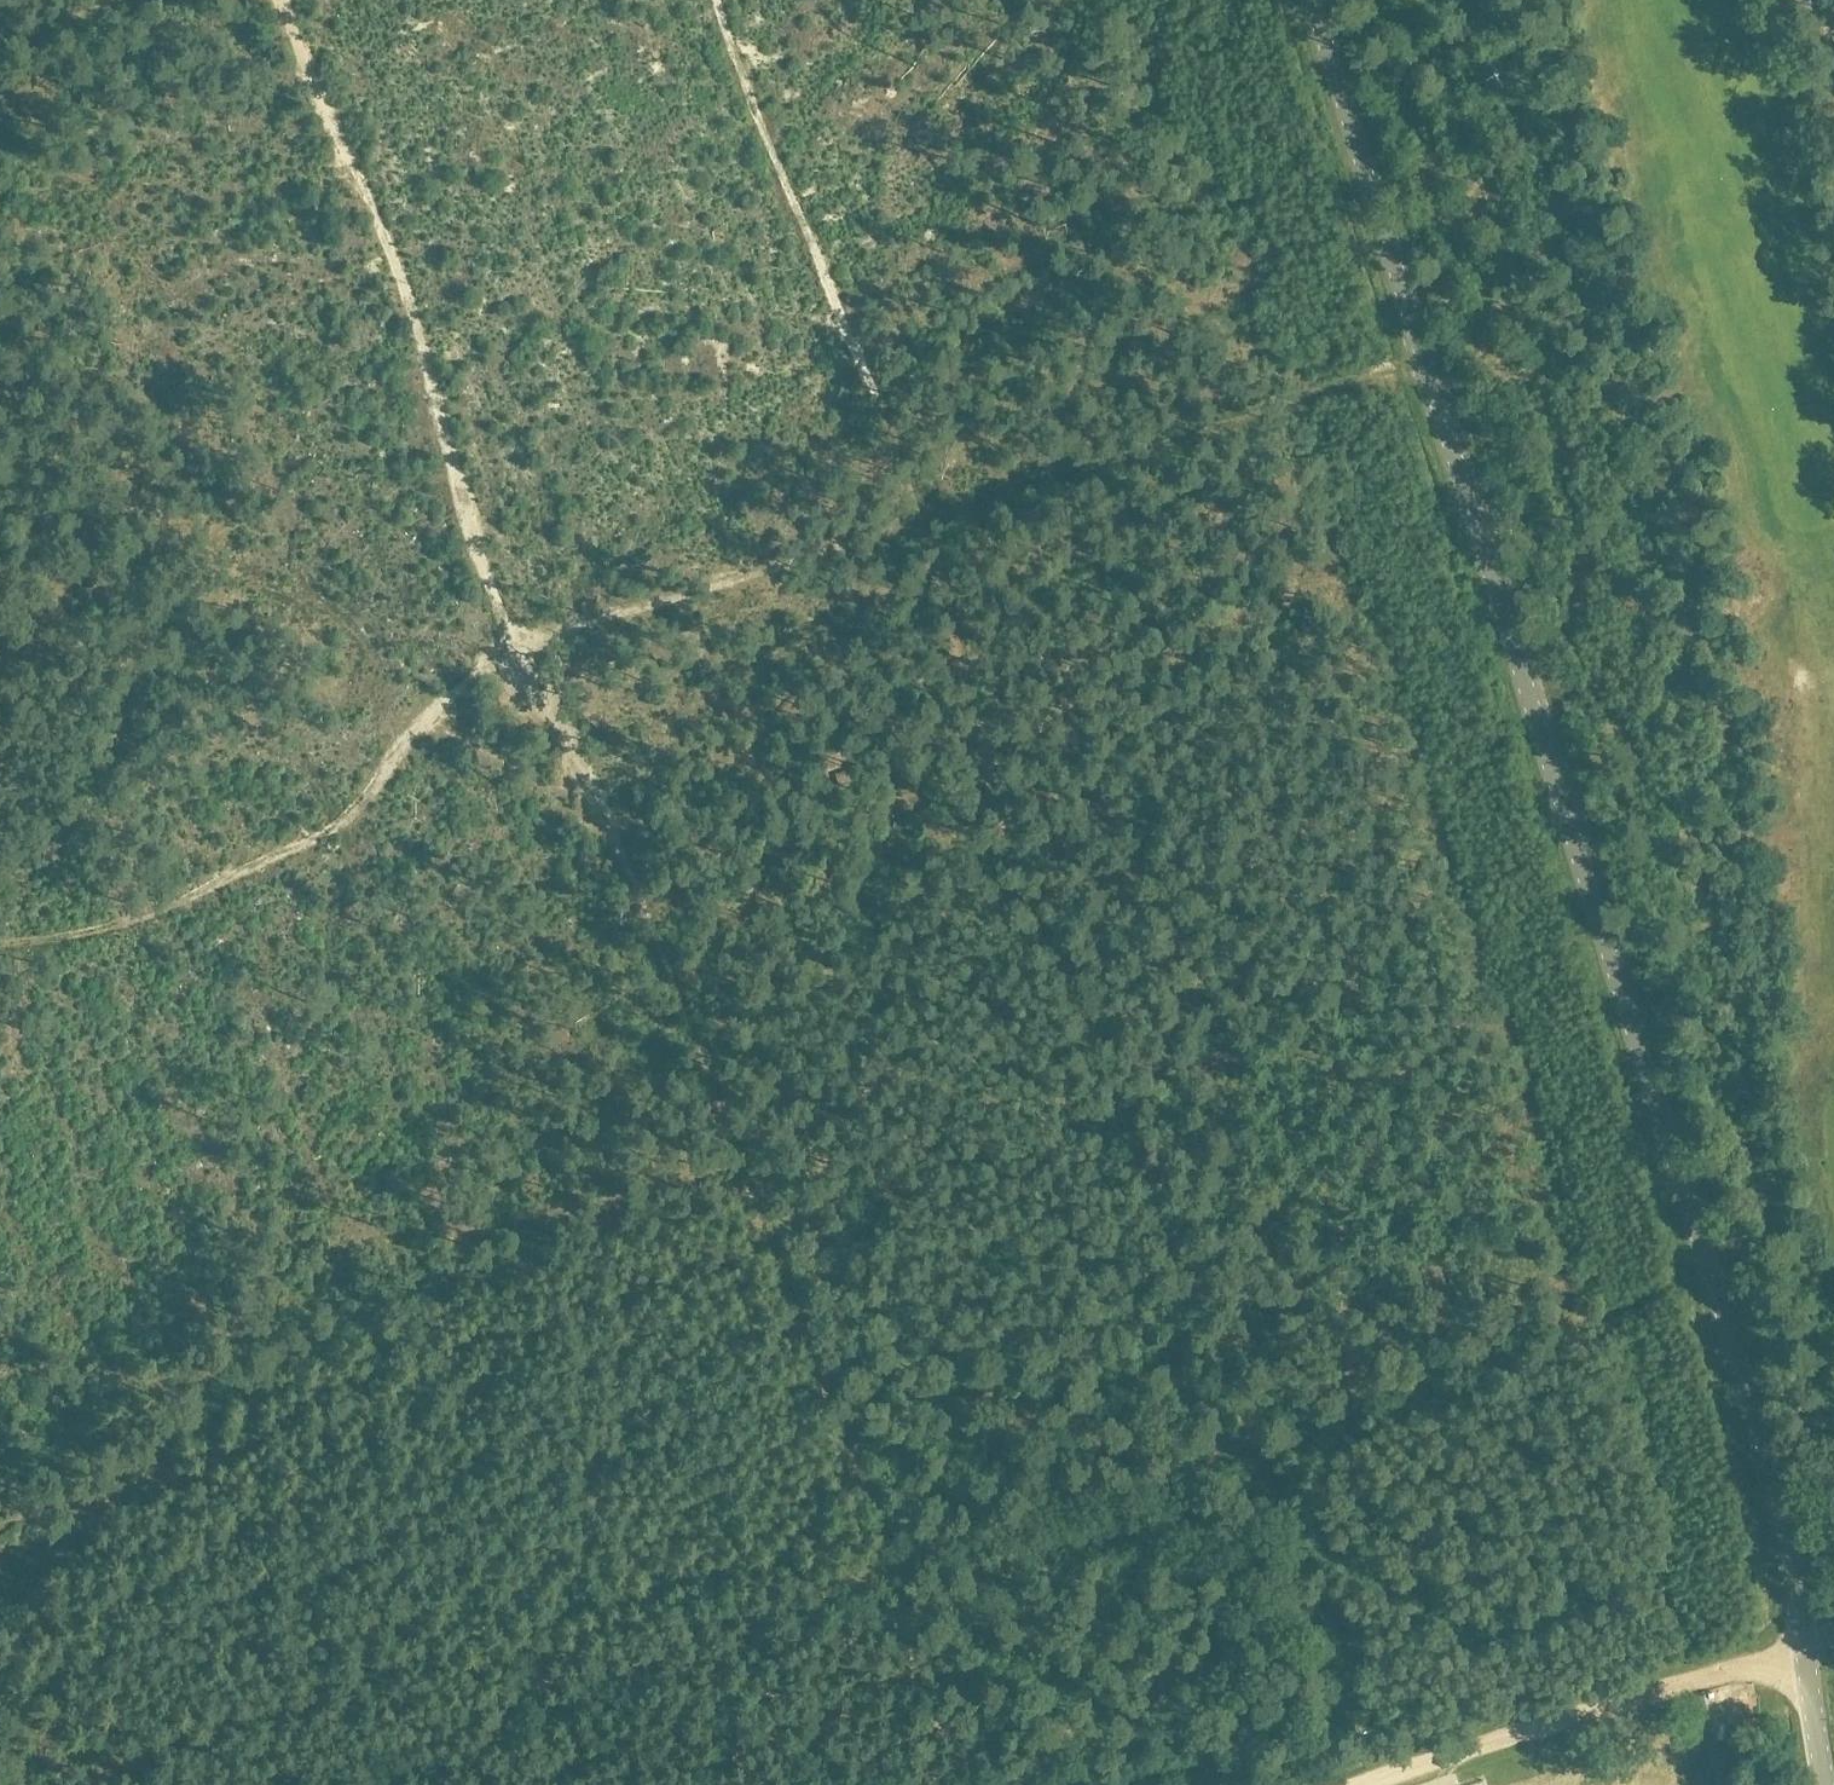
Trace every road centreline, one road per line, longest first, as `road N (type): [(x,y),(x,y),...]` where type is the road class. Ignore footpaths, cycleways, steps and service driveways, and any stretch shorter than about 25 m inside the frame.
road 1 (unclassified): [(1805,1644),(1777,1503),(1732,1341),(1312,0)]
road 2 (track): [(1363,1784),(1805,1644)]
road 3 (unclassified): [(1830,1784),(1805,1644)]

